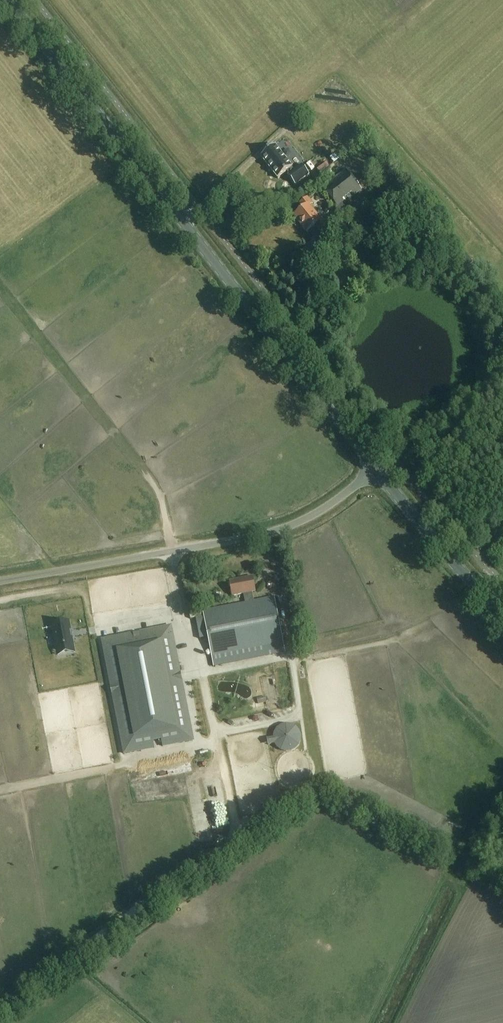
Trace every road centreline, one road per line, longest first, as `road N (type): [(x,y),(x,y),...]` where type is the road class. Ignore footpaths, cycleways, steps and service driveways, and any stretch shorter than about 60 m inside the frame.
road 1 (secondary): [(377,469),(9,0)]
road 2 (tertiary): [(0,581),(272,532),(316,514),(377,469)]
road 3 (track): [(0,1006),(243,843),(217,745)]
road 4 (secondary): [(502,609),(454,564),(377,469)]
road 5 (track): [(94,628),(85,596),(76,592),(0,603)]

